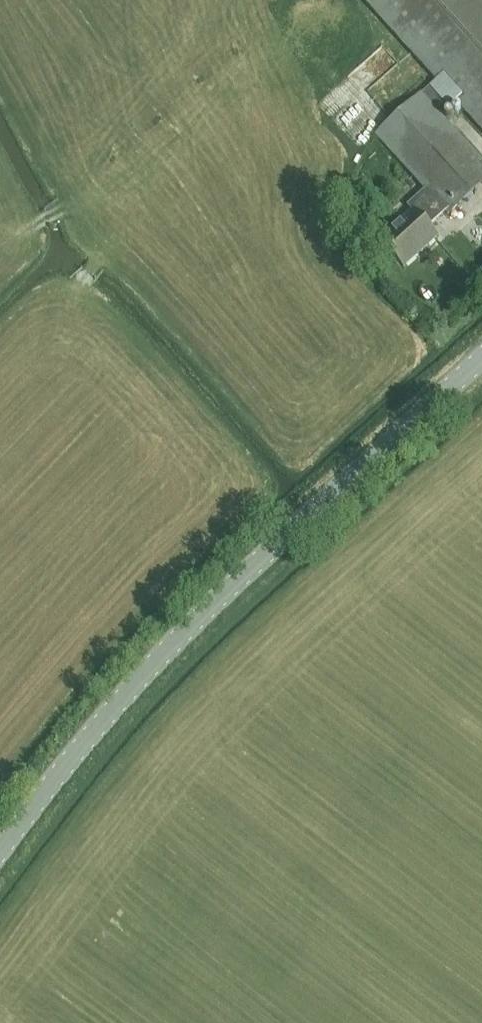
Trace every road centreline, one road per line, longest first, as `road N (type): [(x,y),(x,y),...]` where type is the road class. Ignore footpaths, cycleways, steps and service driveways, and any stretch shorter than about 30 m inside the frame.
road 1 (tertiary): [(0,854),(174,643),(481,360)]

